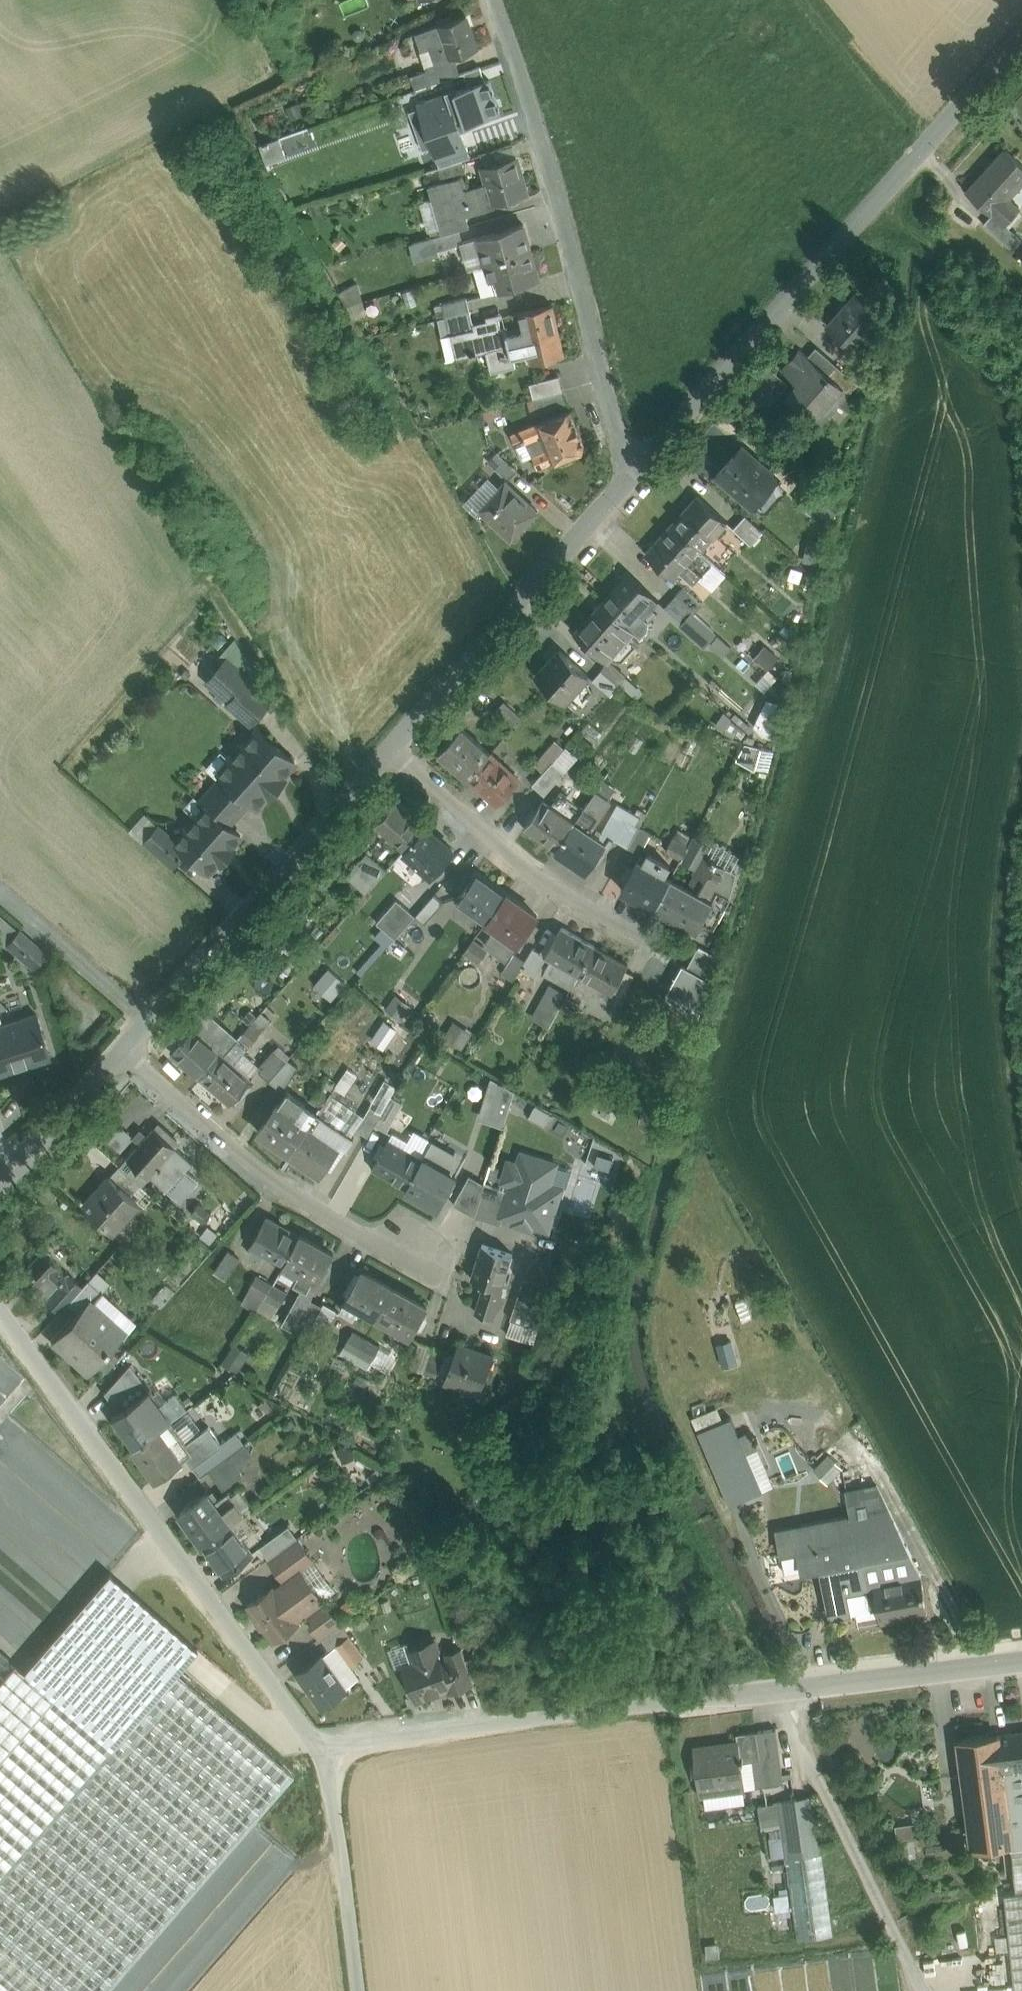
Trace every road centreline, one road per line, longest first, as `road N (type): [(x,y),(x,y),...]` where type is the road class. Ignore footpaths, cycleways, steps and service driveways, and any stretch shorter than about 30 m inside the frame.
road 1 (unclassified): [(315,1742),(1021,1659)]
road 2 (residential): [(1021,43),(628,489)]
road 3 (residential): [(391,745),(0,1184)]
road 4 (residential): [(0,1314),(315,1742)]
road 5 (residential): [(490,0),(573,249),(628,489)]
road 6 (residential): [(391,745),(526,870),(648,939),(685,975)]
road 7 (residential): [(628,489),(391,745)]
road 8 (unclassified): [(315,1742),(333,1785),(358,1990)]

